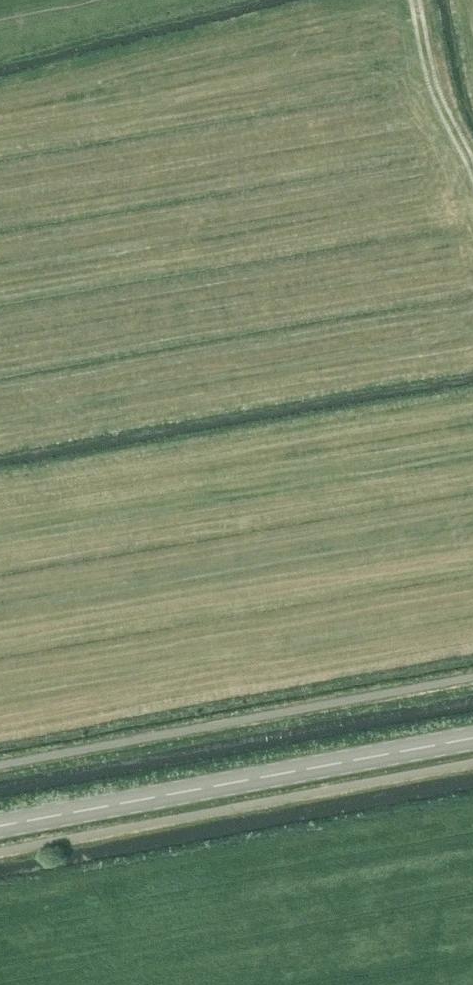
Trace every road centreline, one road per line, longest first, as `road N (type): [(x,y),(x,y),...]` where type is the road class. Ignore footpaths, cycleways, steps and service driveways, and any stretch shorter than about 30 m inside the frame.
road 1 (tertiary): [(472,737),(0,825)]

